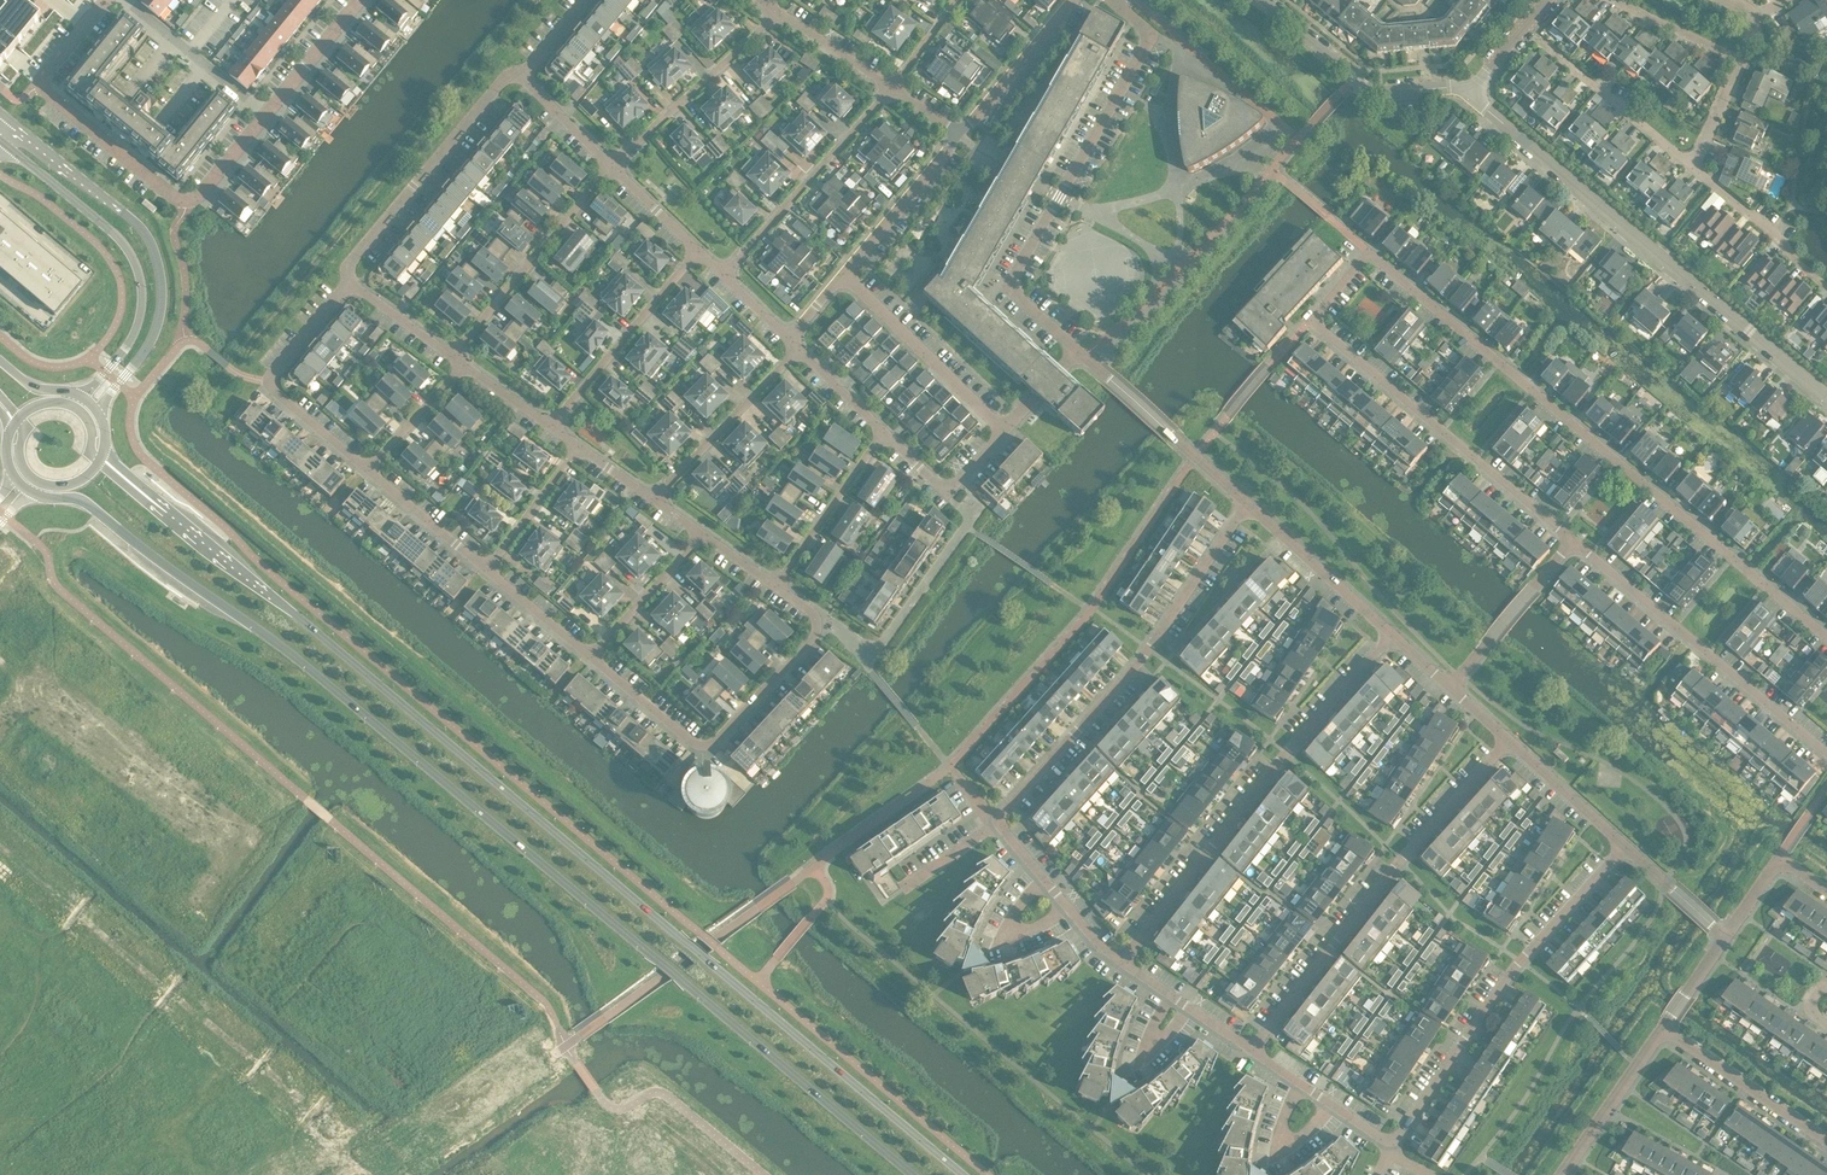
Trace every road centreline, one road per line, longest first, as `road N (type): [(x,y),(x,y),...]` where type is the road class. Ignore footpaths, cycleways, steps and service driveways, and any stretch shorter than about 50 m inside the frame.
road 1 (secondary): [(964,1174),(101,458)]
road 2 (secondary): [(30,491),(86,503),(307,666),(911,1174)]
road 3 (residential): [(1826,635),(1370,254),(1311,322),(1574,542)]
road 4 (residential): [(1826,394),(1468,93)]
road 5 (residential): [(1077,354),(1020,301),(1013,285),(1152,35),(1119,6)]
road 6 (residential): [(1122,962),(1285,753),(1393,637)]
road 7 (residential): [(104,0),(43,72),(42,84),(176,200),(197,199),(265,116)]
road 8 (residential): [(995,823),(1150,649),(1247,504)]
road 9 (residential): [(1254,1053),(1399,860),(1508,741)]
road 10 (residential): [(1391,1147),(1521,962),(1623,847)]
road 11 (secondary): [(96,410),(151,339),(163,298),(160,269),(126,215),(8,121)]
road 12 (secondary): [(0,142),(114,234),(138,269),(136,330),(81,398)]
road 13 (residential): [(1574,542),(1826,752)]
road 14 (residential): [(351,283),(349,265),(499,85),(520,76)]
road 15 (residential): [(368,470),(264,383),(351,283)]
road 16 (residential): [(725,275),(892,87)]
road 17 (residential): [(454,358),(612,167)]
road 18 (residential): [(1468,93),(1370,91),(1257,0)]
road 19 (residential): [(700,253),(550,426)]
road 20 (residential): [(780,13),(612,167)]
road 21 (residential): [(1006,433),(844,276)]
road 22 (residential): [(707,747),(821,632),(817,619),(779,591)]
road 23 (residential): [(655,503),(798,349)]
road 24 (residential): [(1826,1142),(1664,1028)]
road 25 (residential): [(1393,637),(1247,504)]
road 26 (residential): [(1689,165),(1541,40)]
road 27 (residential): [(1450,688),(1574,542)]
road 28 (residential): [(886,436),(779,591)]
road 29 (residential): [(1826,286),(1689,165)]
road 30 (residential): [(844,276),(959,136)]
road 31 (residential): [(126,0),(265,116)]
road 32 (residential): [(1562,1174),(1664,1028)]
road 33 (residential): [(959,136),(1073,0)]
road 34 (residential): [(702,535),(591,656)]
road 35 (residential): [(1623,847),(1508,741)]
road 36 (residential): [(487,569),(368,470)]
road 37 (residential): [(487,569),(578,447)]
road 38 (residential): [(265,116),(359,0)]
road 39 (residential): [(707,747),(694,745),(591,656)]
road 40 (residential): [(1726,936),(1781,860),(1826,892)]
road 41 (residential): [(1069,907),(1004,940),(1024,901),(1046,883)]
road 42 (residential): [(1331,1106),(1281,1155),(1282,1121),(1299,1085)]
road 43 (residential): [(1741,61),(1613,0)]
road 44 (residential): [(464,367),(368,470)]
road 45 (residential): [(1726,936),(1623,847)]
road 46 (residential): [(591,656),(487,569)]
road 47 (residential): [(1190,1010),(1145,1060),(1173,998)]
road 48 (residential): [(892,87),(780,13)]
road 49 (residential): [(612,167),(520,76)]
road 50 (residential): [(454,358),(351,283)]
road 51 (residential): [(886,436),(798,349)]
road 52 (residential): [(700,253),(612,167)]
road 53 (residential): [(1468,93),(1548,0)]

